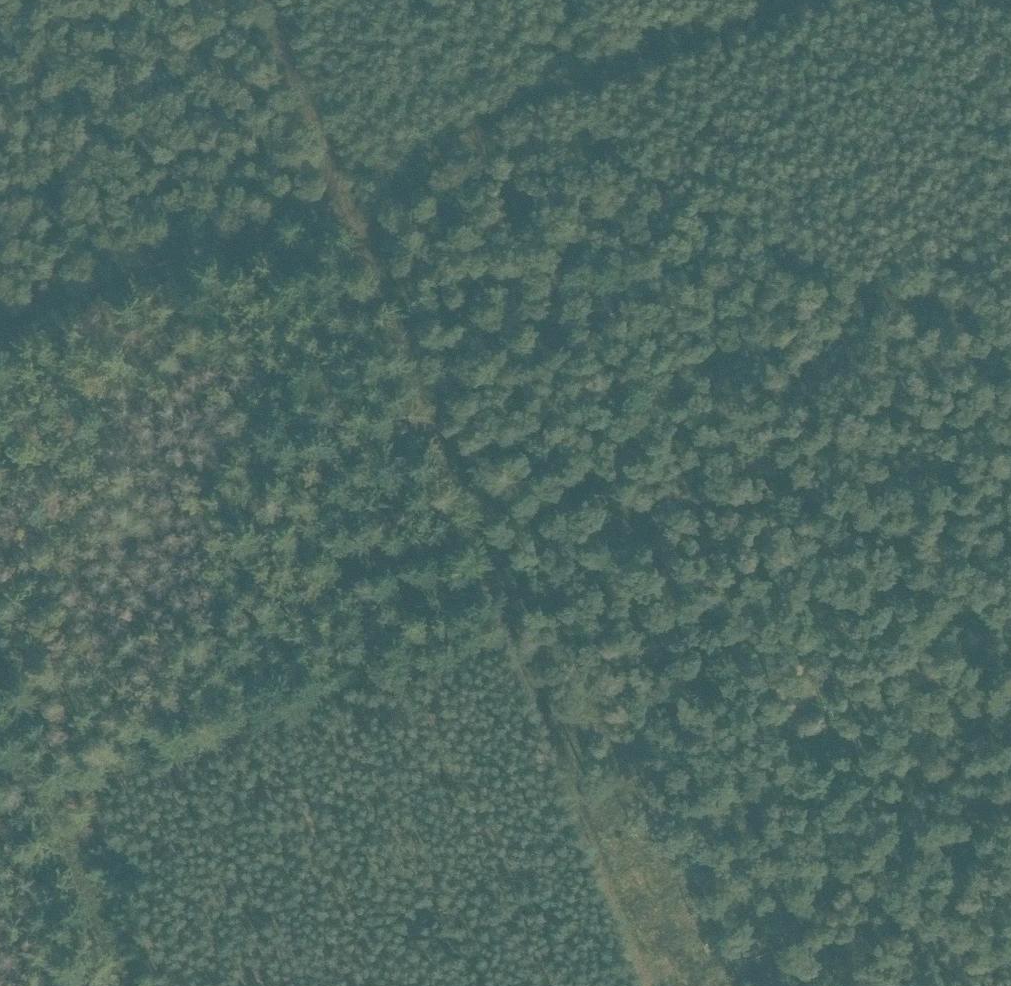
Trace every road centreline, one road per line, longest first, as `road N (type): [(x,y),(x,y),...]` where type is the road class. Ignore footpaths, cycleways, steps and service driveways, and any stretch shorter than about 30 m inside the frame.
road 1 (track): [(334,186),(644,985)]
road 2 (track): [(0,311),(334,186),(260,0)]
road 3 (track): [(0,749),(87,985)]

